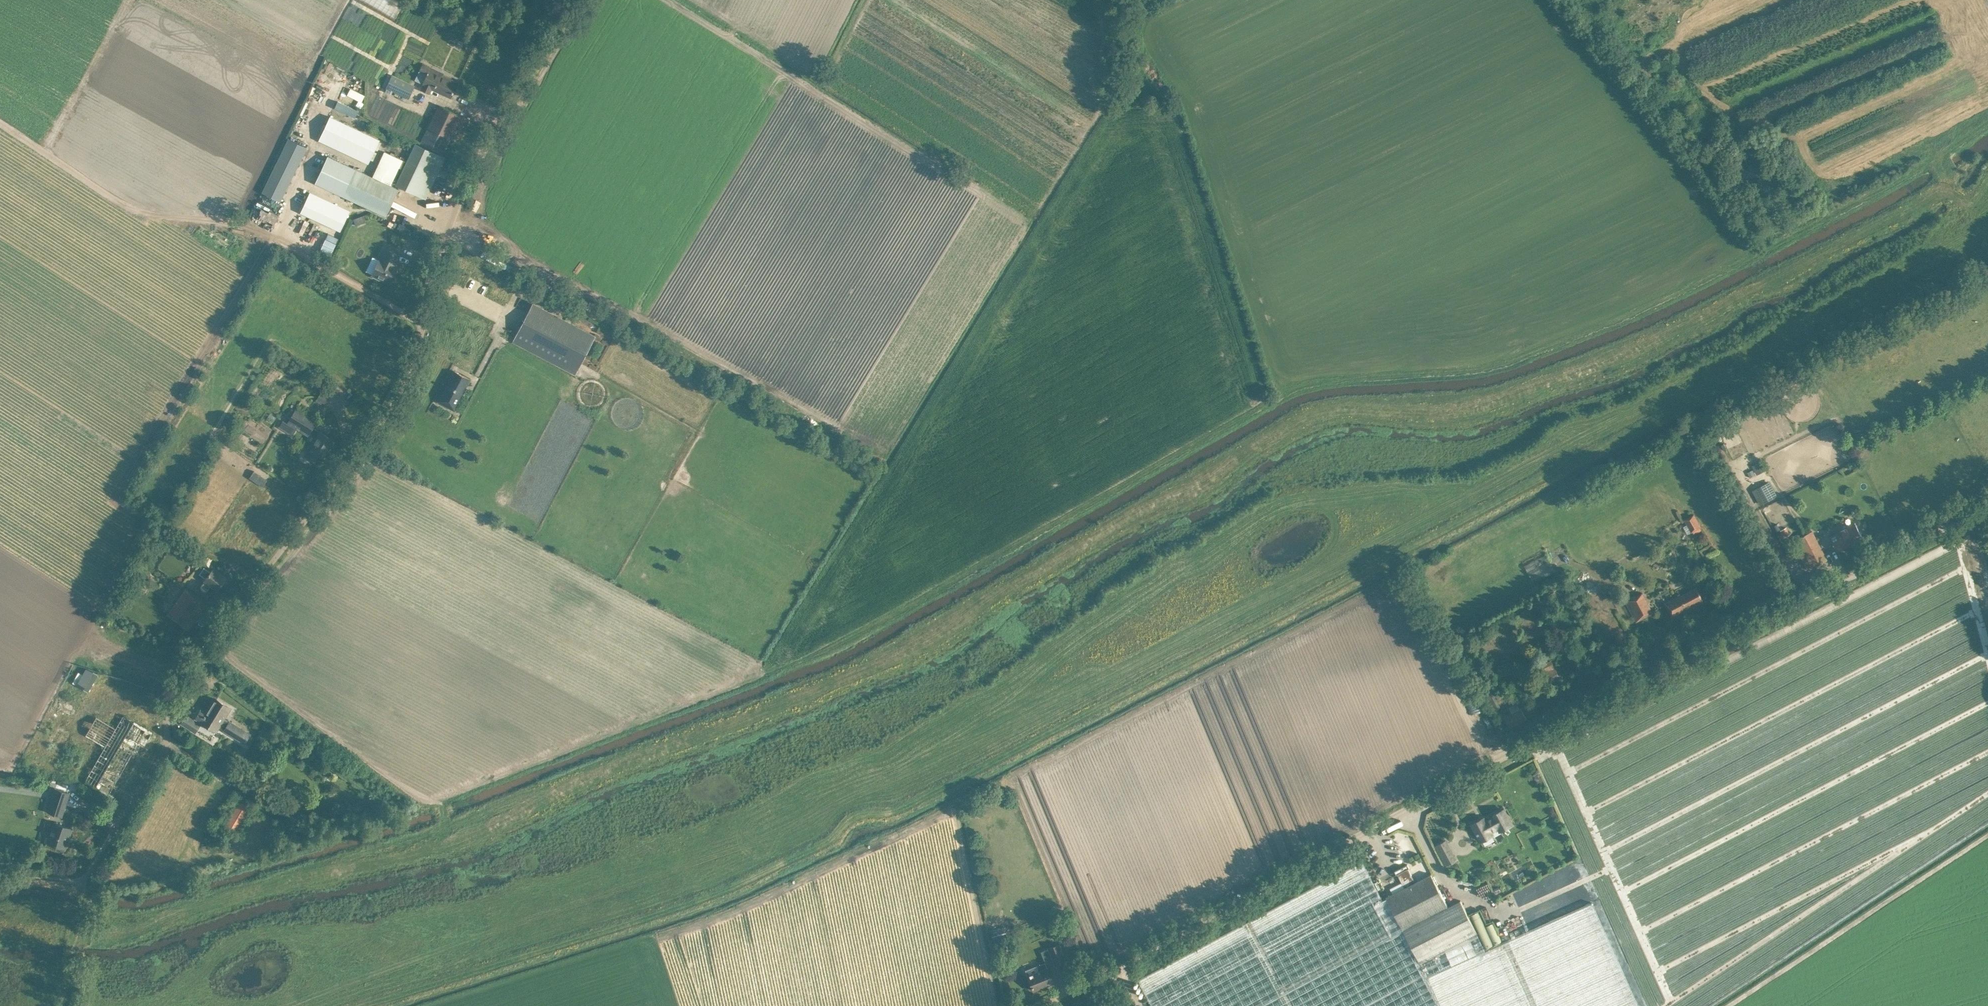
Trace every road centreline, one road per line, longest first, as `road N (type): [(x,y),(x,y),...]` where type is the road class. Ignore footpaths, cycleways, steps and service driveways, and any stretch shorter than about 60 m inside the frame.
road 1 (unclassified): [(1038,1005),(1209,924),(1987,506)]
road 2 (unclassified): [(88,882),(170,745),(179,692),(415,365),(461,198),(572,0)]
road 3 (track): [(0,121),(150,210),(234,216),(428,316)]

